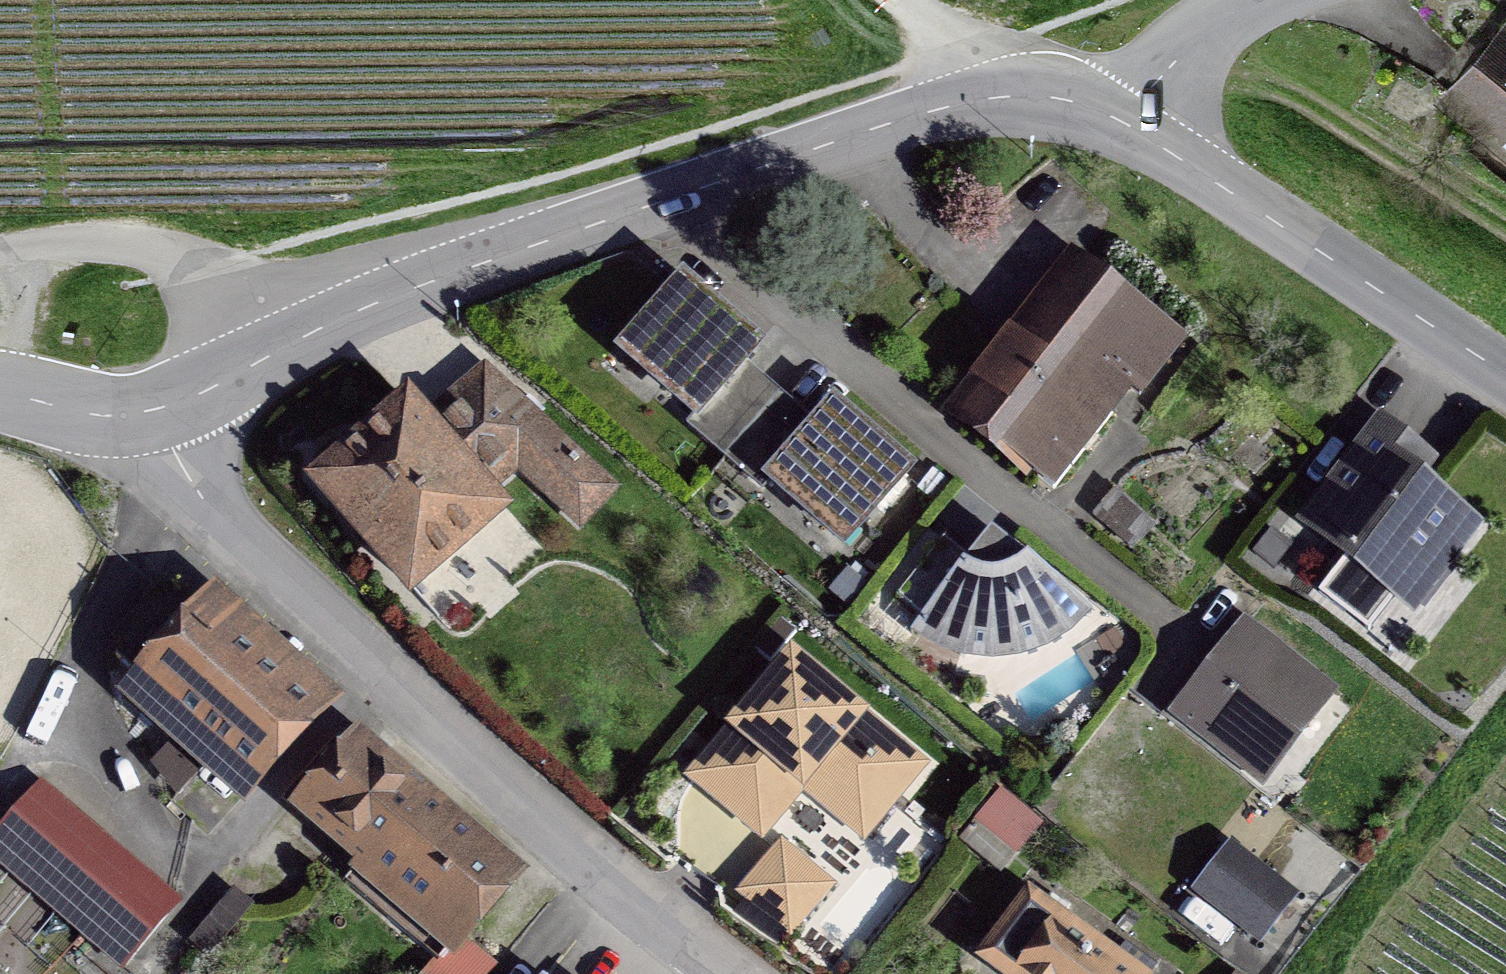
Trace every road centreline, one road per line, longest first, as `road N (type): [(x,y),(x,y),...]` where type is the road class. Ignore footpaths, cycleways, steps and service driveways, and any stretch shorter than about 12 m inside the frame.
road 1 (tertiary): [(1120,120),(1026,96),(937,110),(424,284),(149,411)]
road 2 (residential): [(149,411),(207,507),(257,565),(727,973)]
road 3 (tertiary): [(1505,374),(1120,120)]
road 4 (residential): [(1273,0),(1218,16),(1120,120)]
road 5 (track): [(29,247),(74,240),(143,246),(174,256),(197,277)]
road 6 (tertiary): [(149,411),(99,415),(0,392)]
road 7 (track): [(995,98),(966,53),(907,0)]
road 8 (track): [(0,369),(29,247)]

